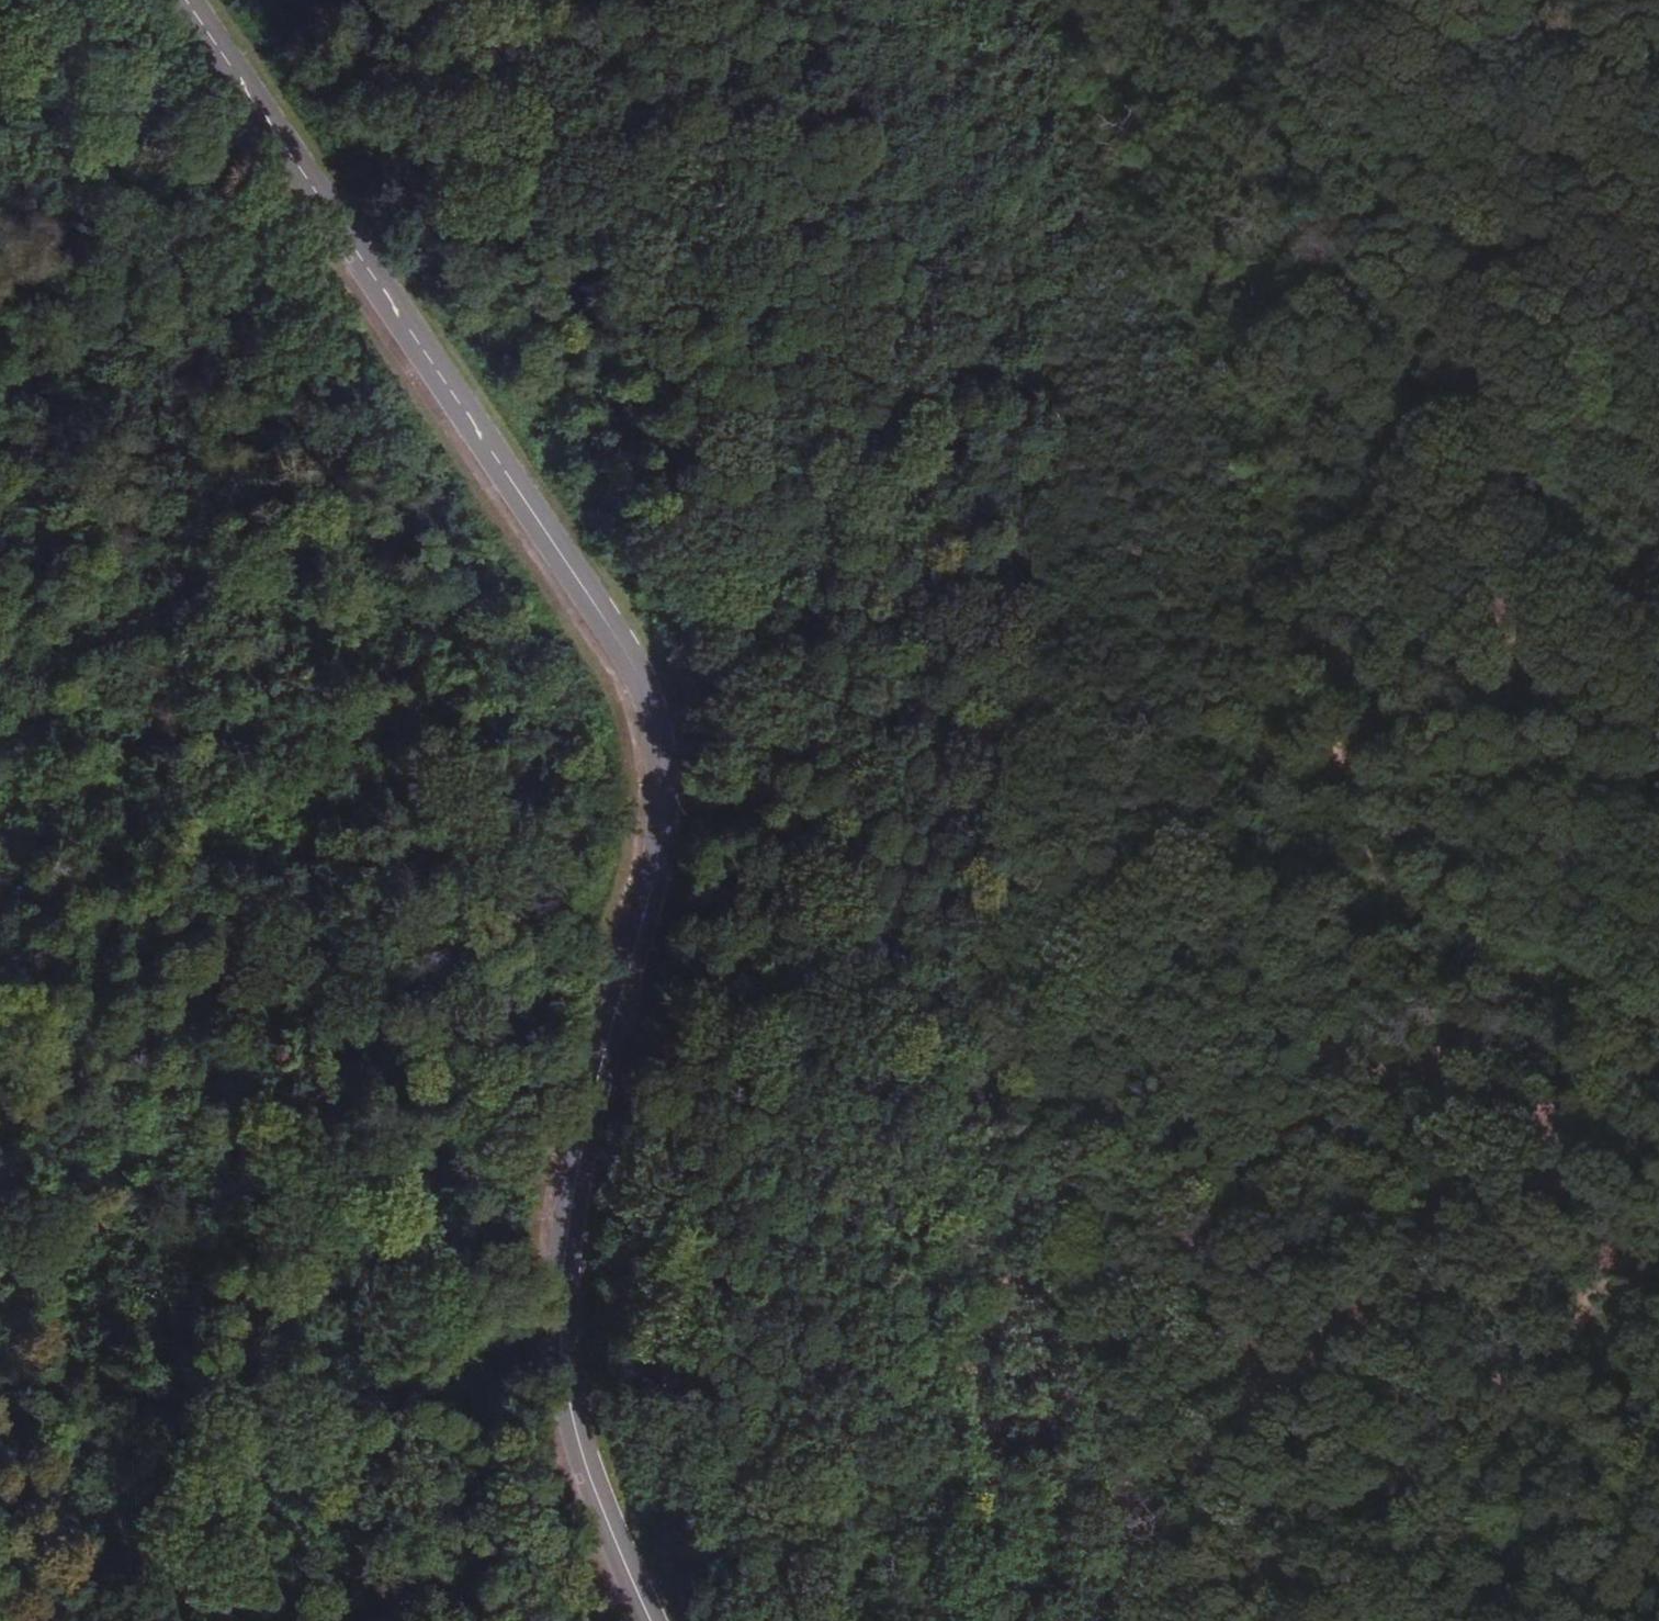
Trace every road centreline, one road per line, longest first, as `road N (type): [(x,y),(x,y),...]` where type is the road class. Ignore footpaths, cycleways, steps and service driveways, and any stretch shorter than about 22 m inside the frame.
road 1 (secondary): [(650,1620),(593,1487),(571,1409),(565,1303),(605,1055),(660,851),(665,771),(657,721),(636,665),(184,0)]

